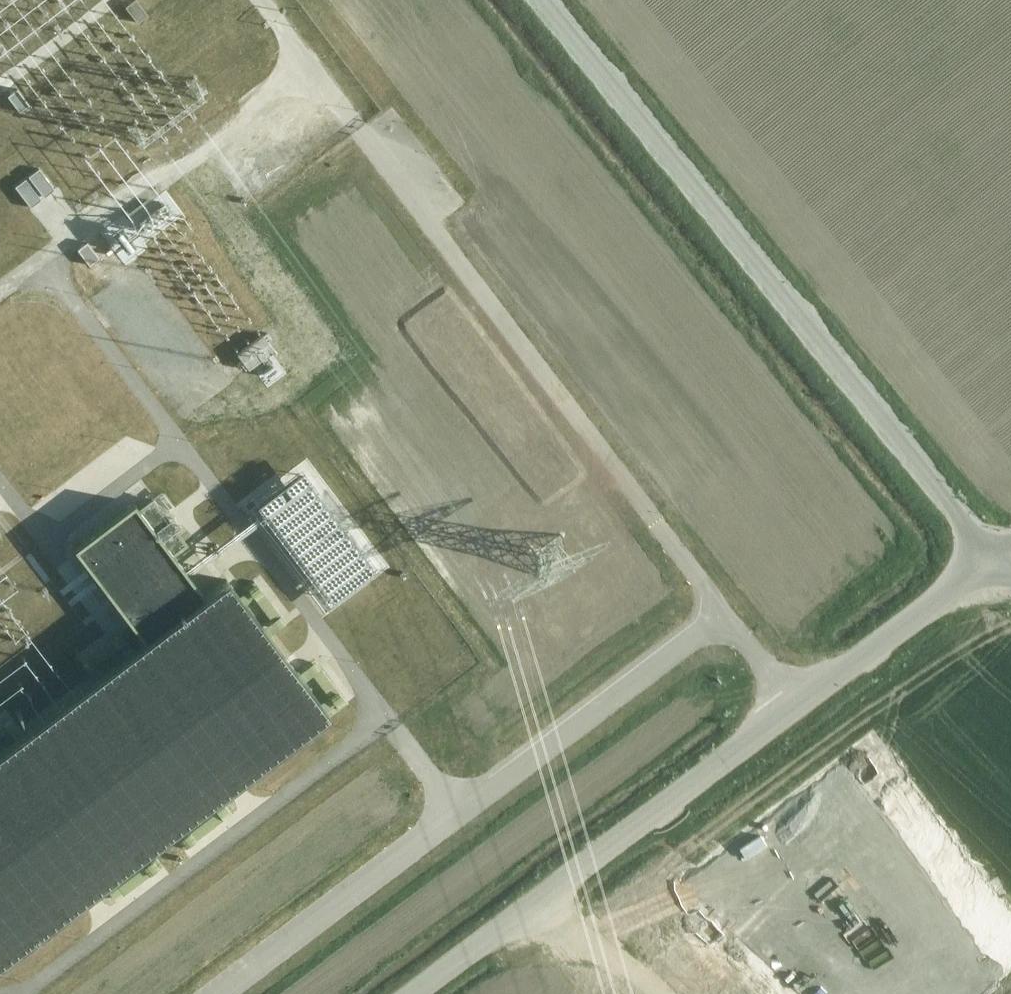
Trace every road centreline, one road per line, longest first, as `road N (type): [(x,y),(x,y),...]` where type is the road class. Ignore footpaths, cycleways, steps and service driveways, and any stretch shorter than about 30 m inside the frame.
road 1 (unclassified): [(518,0),(993,561)]
road 2 (unclassified): [(402,993),(992,568)]
road 3 (track): [(539,894),(650,993)]

